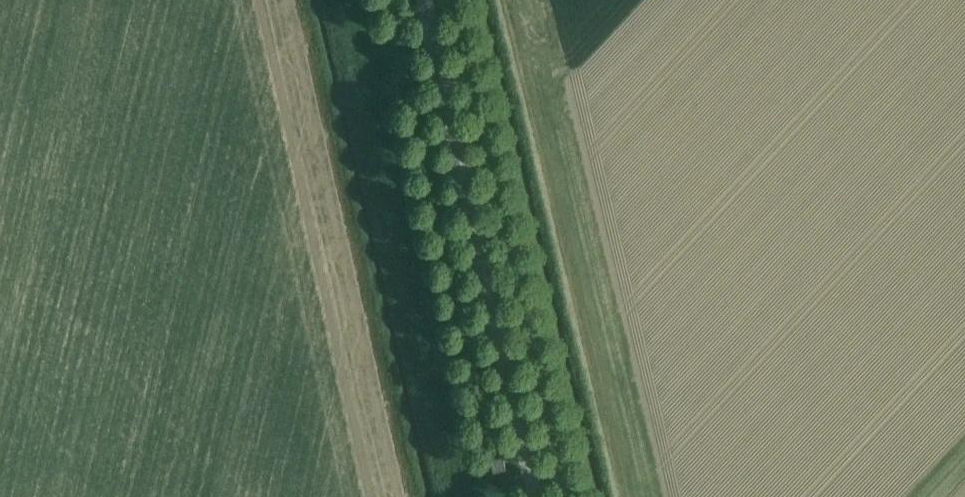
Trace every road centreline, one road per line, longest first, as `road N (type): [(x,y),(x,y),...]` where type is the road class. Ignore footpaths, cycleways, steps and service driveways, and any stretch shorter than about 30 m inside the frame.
road 1 (unclassified): [(534,496),(426,0)]

